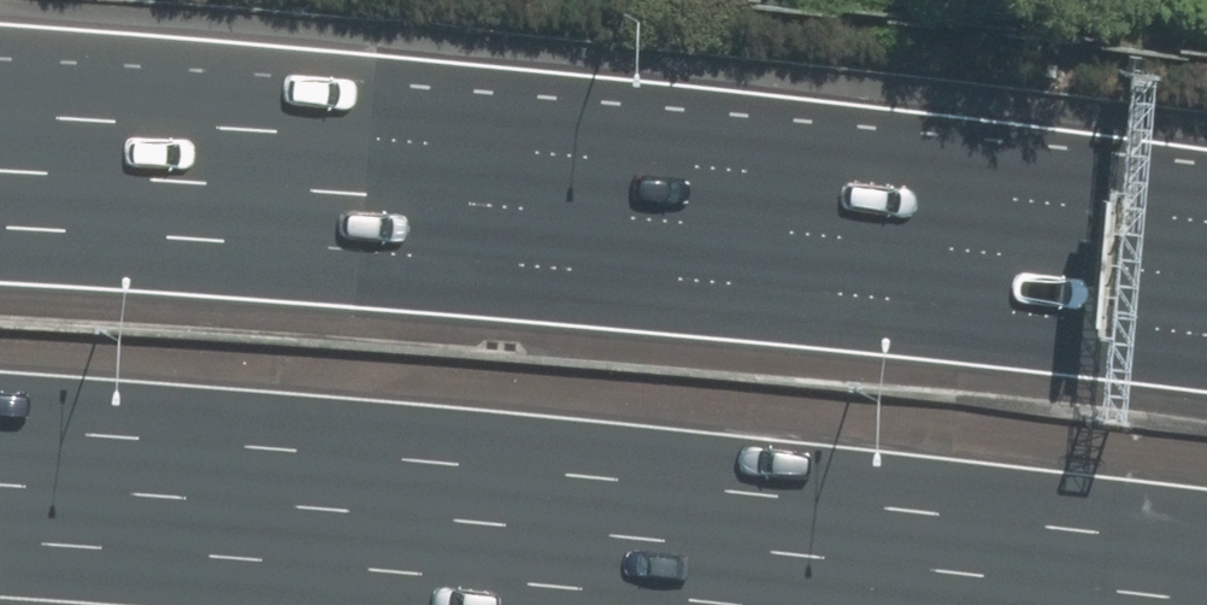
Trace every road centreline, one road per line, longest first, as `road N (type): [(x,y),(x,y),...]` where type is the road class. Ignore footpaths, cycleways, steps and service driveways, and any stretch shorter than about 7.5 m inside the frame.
road 1 (motorway): [(1206,544),(191,439),(0,428)]
road 2 (motorway): [(0,142),(508,179),(1206,254)]

